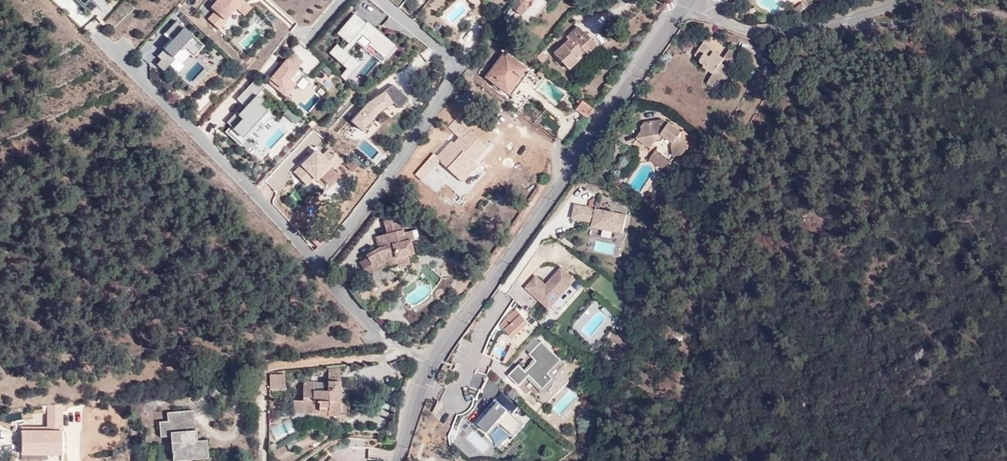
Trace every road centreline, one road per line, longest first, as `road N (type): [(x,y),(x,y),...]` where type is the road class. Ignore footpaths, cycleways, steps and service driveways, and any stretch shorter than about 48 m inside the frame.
road 1 (tertiary): [(400,460),(432,364),(685,0)]

